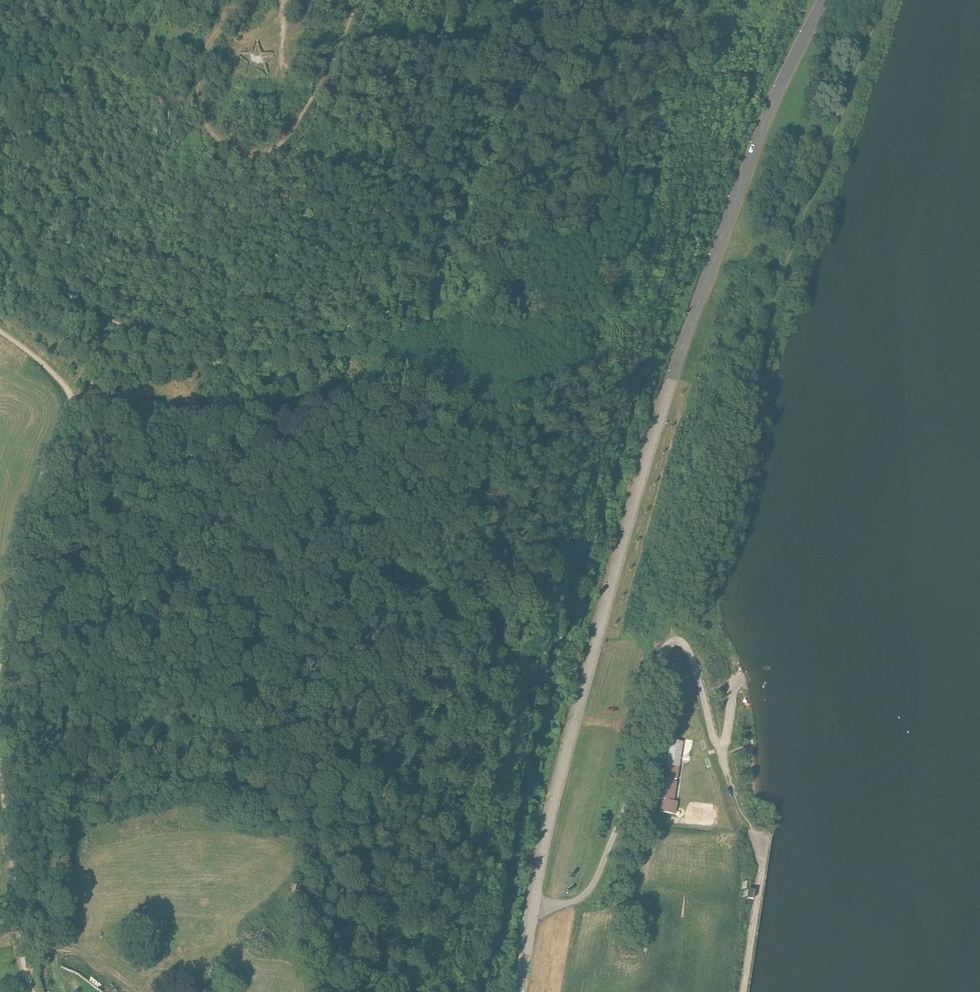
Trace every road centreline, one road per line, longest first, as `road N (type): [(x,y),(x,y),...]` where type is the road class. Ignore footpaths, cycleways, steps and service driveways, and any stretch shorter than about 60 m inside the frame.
road 1 (tertiary): [(671,381),(552,802),(521,991)]
road 2 (track): [(255,0),(206,43),(197,88),(212,131),(253,155),(273,150),(299,120),(340,48),(356,0)]
road 3 (tertiary): [(671,381),(745,171),(815,18)]
road 4 (track): [(0,665),(30,508),(70,402)]
road 5 (track): [(453,229),(496,137),(524,100),(557,0)]
road 6 (track): [(32,991),(0,767)]
road 7 (track): [(192,346),(265,352),(372,318)]
road 8 (track): [(0,216),(80,310),(103,319)]
road 9 (track): [(372,318),(430,283),(453,229)]

